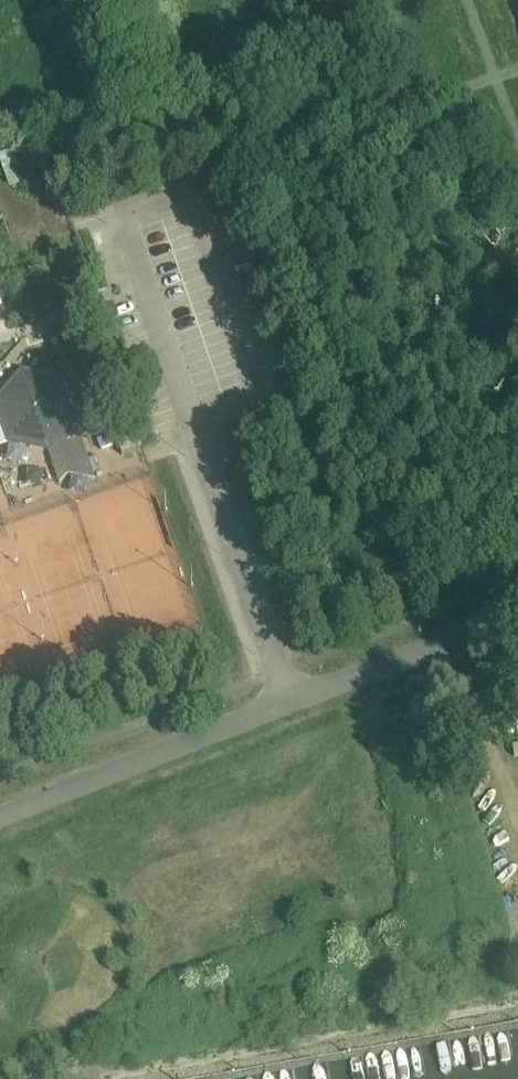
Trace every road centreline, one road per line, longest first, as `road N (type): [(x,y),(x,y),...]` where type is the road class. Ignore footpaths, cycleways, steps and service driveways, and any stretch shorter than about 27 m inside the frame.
road 1 (unclassified): [(0,819),(474,632),(517,625)]

